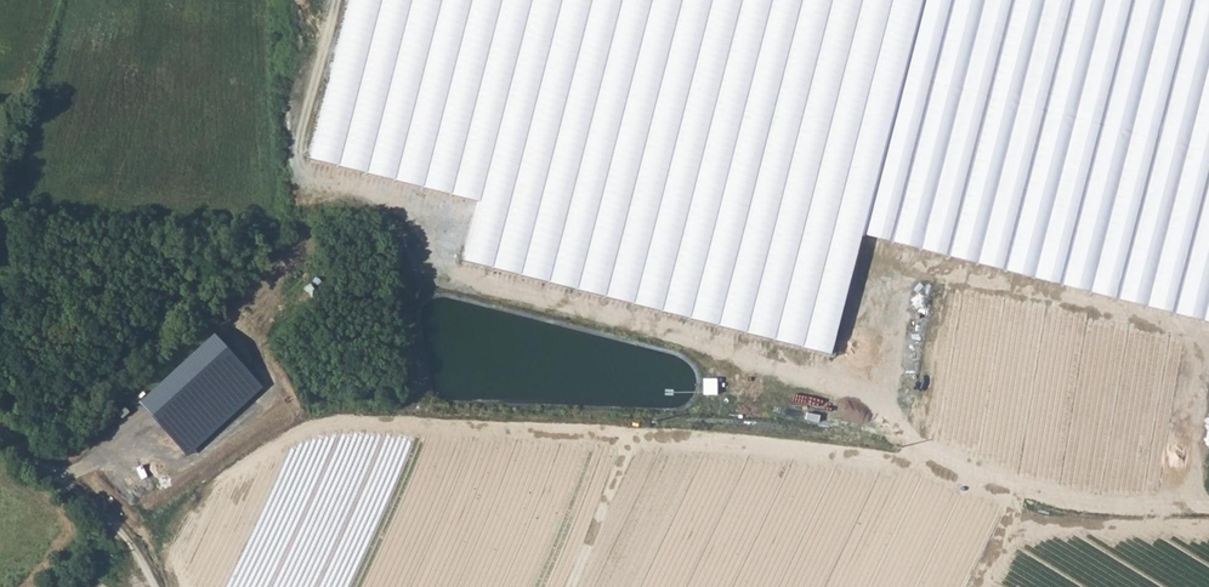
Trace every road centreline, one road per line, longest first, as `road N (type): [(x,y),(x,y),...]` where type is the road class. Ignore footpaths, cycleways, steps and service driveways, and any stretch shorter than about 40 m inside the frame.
road 1 (track): [(1208,510),(1105,508),(703,361)]
road 2 (track): [(0,438),(111,519),(151,586)]

